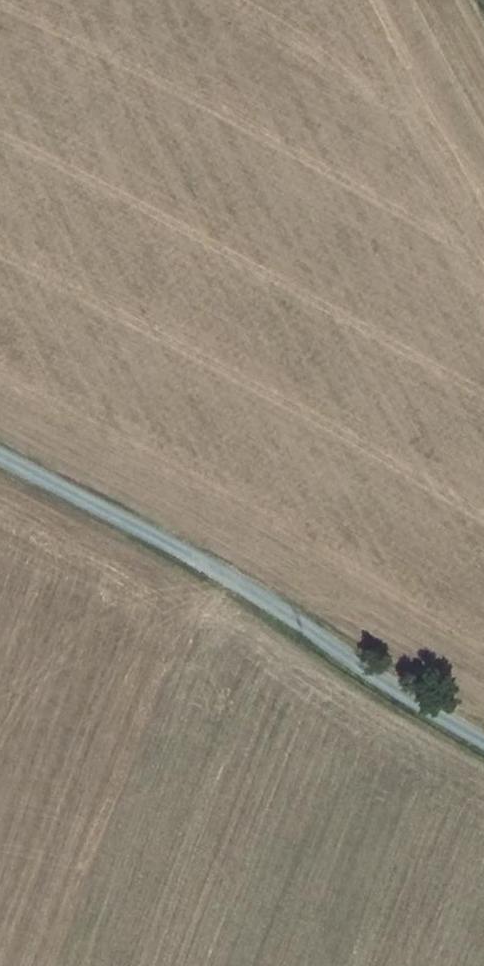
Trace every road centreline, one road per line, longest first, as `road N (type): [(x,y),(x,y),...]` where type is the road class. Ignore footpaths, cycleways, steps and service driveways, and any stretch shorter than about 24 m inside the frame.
road 1 (track): [(483,733),(122,508),(0,447)]

